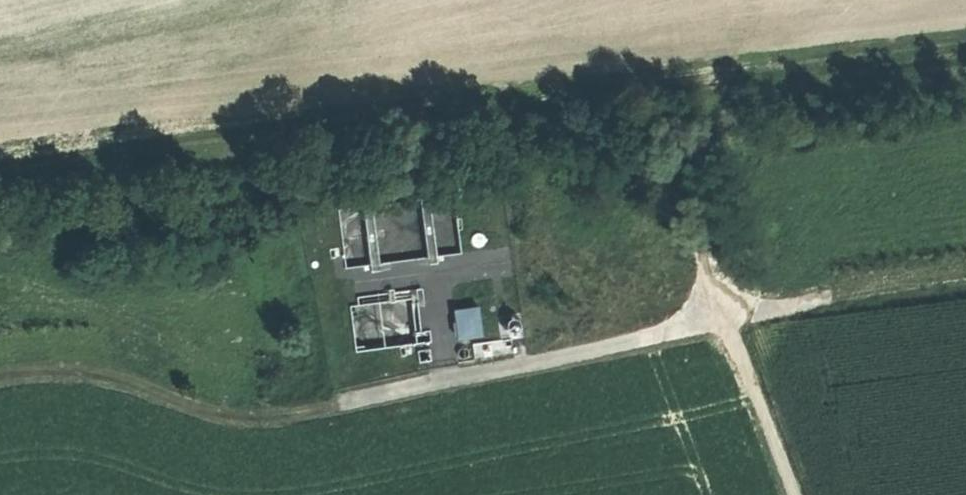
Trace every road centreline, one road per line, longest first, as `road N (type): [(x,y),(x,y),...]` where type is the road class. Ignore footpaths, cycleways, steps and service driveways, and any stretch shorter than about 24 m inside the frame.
road 1 (track): [(0,150),(965,43)]
road 2 (track): [(792,494),(736,348),(712,320),(243,422),(80,359),(0,373)]
road 3 (track): [(712,320),(795,298),(965,276)]

